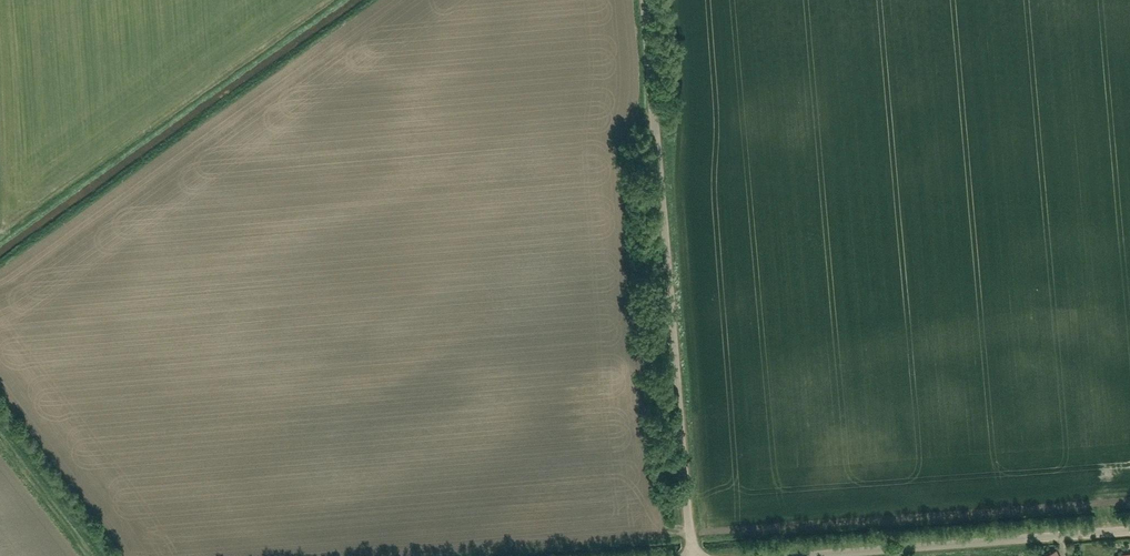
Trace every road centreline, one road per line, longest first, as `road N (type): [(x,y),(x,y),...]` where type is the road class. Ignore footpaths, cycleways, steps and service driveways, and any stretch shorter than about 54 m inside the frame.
road 1 (residential): [(646,0),(691,555)]
road 2 (residential): [(717,555),(1129,523)]

